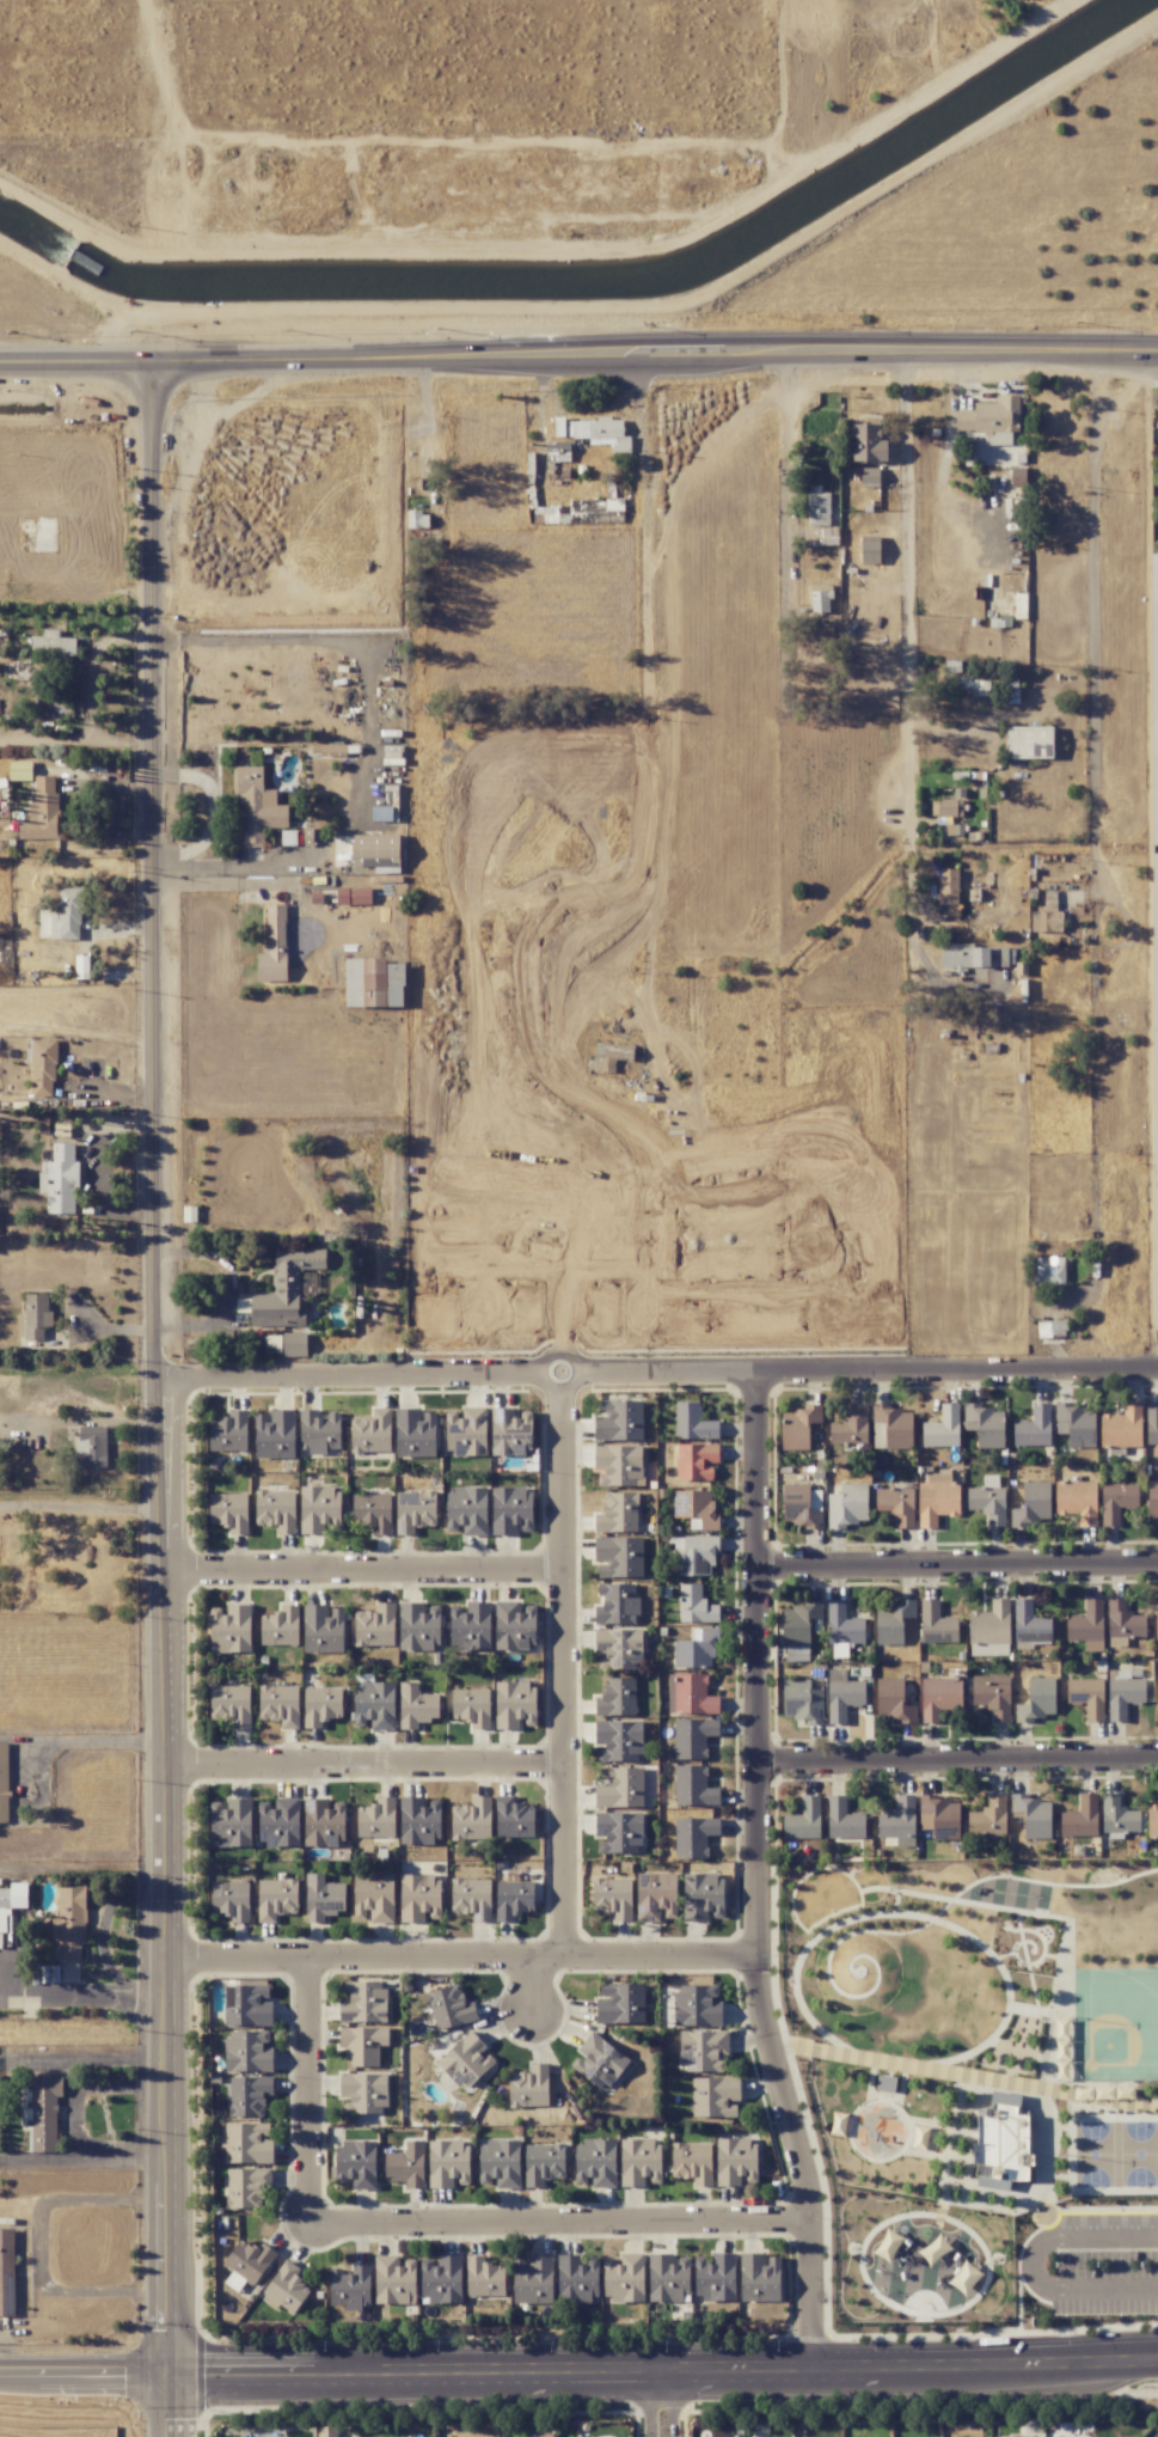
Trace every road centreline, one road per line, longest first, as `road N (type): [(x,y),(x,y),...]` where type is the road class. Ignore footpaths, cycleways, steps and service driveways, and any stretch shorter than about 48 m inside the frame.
road 1 (residential): [(169,2369),(165,1380),(148,361)]
road 2 (secondary): [(148,361),(1157,351)]
road 3 (residential): [(1157,1379),(165,1380)]
road 4 (residential): [(753,1380),(753,1957),(809,2191),(810,2363)]
road 5 (residential): [(1157,2360),(169,2369)]
road 6 (residential): [(753,1957),(167,1965)]
road 7 (residential): [(565,1380),(564,1959)]
road 8 (residential): [(310,2227),(809,2223)]
road 9 (residential): [(1157,1566),(753,1568)]
road 10 (residential): [(756,1767),(1157,1765)]
road 11 (residential): [(565,1572),(165,1571)]
road 12 (residential): [(564,1766),(166,1767)]
road 13 (residential): [(307,1965),(310,2227)]
road 14 (residential): [(0,2370),(169,2369)]
road 15 (secondary): [(0,362),(148,361)]

